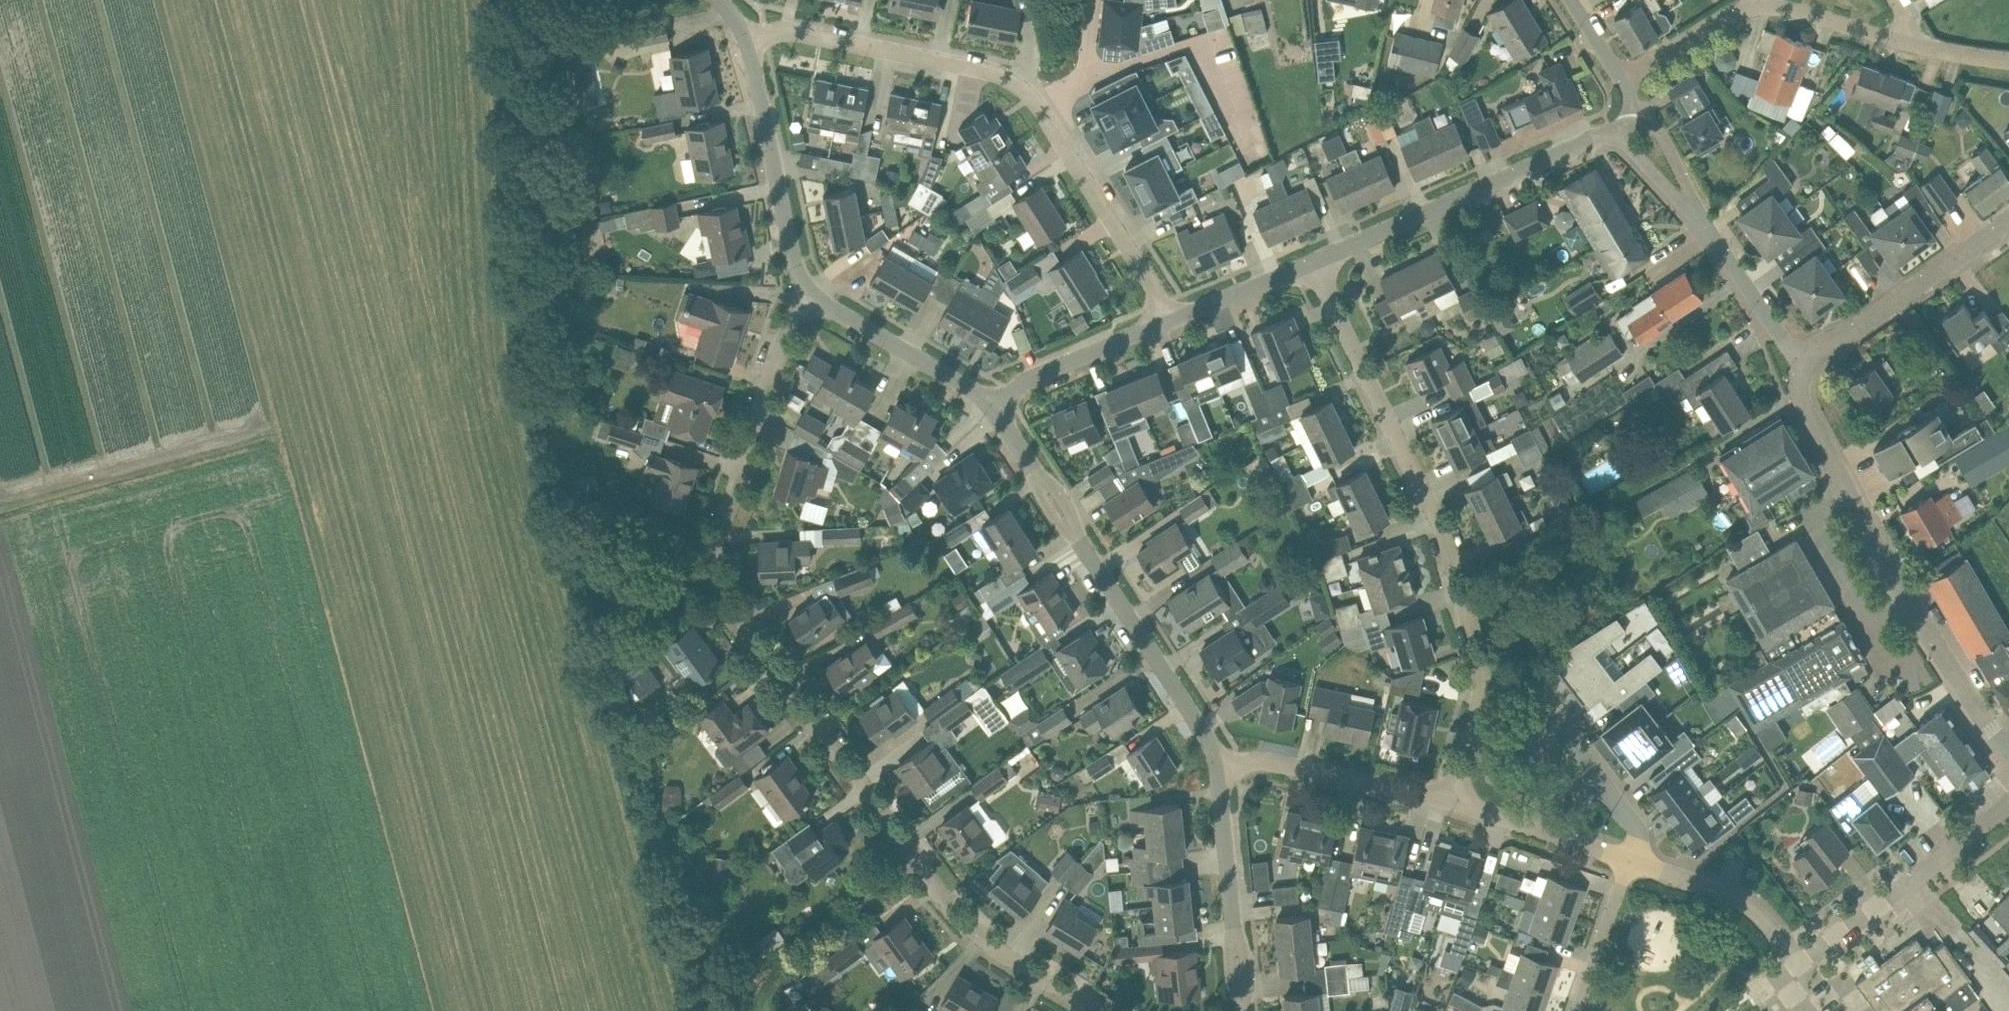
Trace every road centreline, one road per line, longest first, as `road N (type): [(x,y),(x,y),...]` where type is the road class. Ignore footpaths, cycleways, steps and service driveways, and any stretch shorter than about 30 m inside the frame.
road 1 (residential): [(1091,1010),(998,953),(952,907),(724,594),(717,541),(788,329),(813,294)]
road 2 (residential): [(1456,800),(1481,687),(1479,643),(1449,555),(1314,258)]
road 3 (residential): [(2008,750),(1799,397),(1801,361)]
road 4 (residential): [(1218,769),(1204,729),(993,409)]
road 5 (residential): [(1314,258),(1617,128)]
road 6 (residential): [(1040,109),(1016,83),(988,69),(780,33),(747,40)]
road 7 (residential): [(813,294),(795,263),(747,40)]
road 8 (residential): [(1798,968),(2008,816)]
road 9 (residential): [(1801,361),(2008,217)]
road 10 (residential): [(1165,321),(1150,281),(1040,109)]
road 11 (residential): [(1456,800),(1263,759),(1218,769)]
road 12 (residential): [(1252,1010),(1218,769)]
road 13 (residential): [(993,409),(973,388),(813,294)]
road 14 (residential): [(1523,679),(1635,825),(1628,854)]
road 15 (residential): [(1798,968),(1762,914),(1706,877),(1628,854)]
road 16 (residential): [(993,409),(1026,378),(1165,321)]
road 17 (residential): [(1801,361),(1691,210)]
road 18 (residential): [(1628,854),(1456,800)]
road 19 (residential): [(1575,1010),(1628,854)]
road 20 (residential): [(1165,321),(1314,258)]
road 21 (residential): [(1754,0),(1621,78)]
road 22 (residential): [(1040,109),(1087,79),(1094,0)]
road 23 (residential): [(2008,62),(1881,34)]

